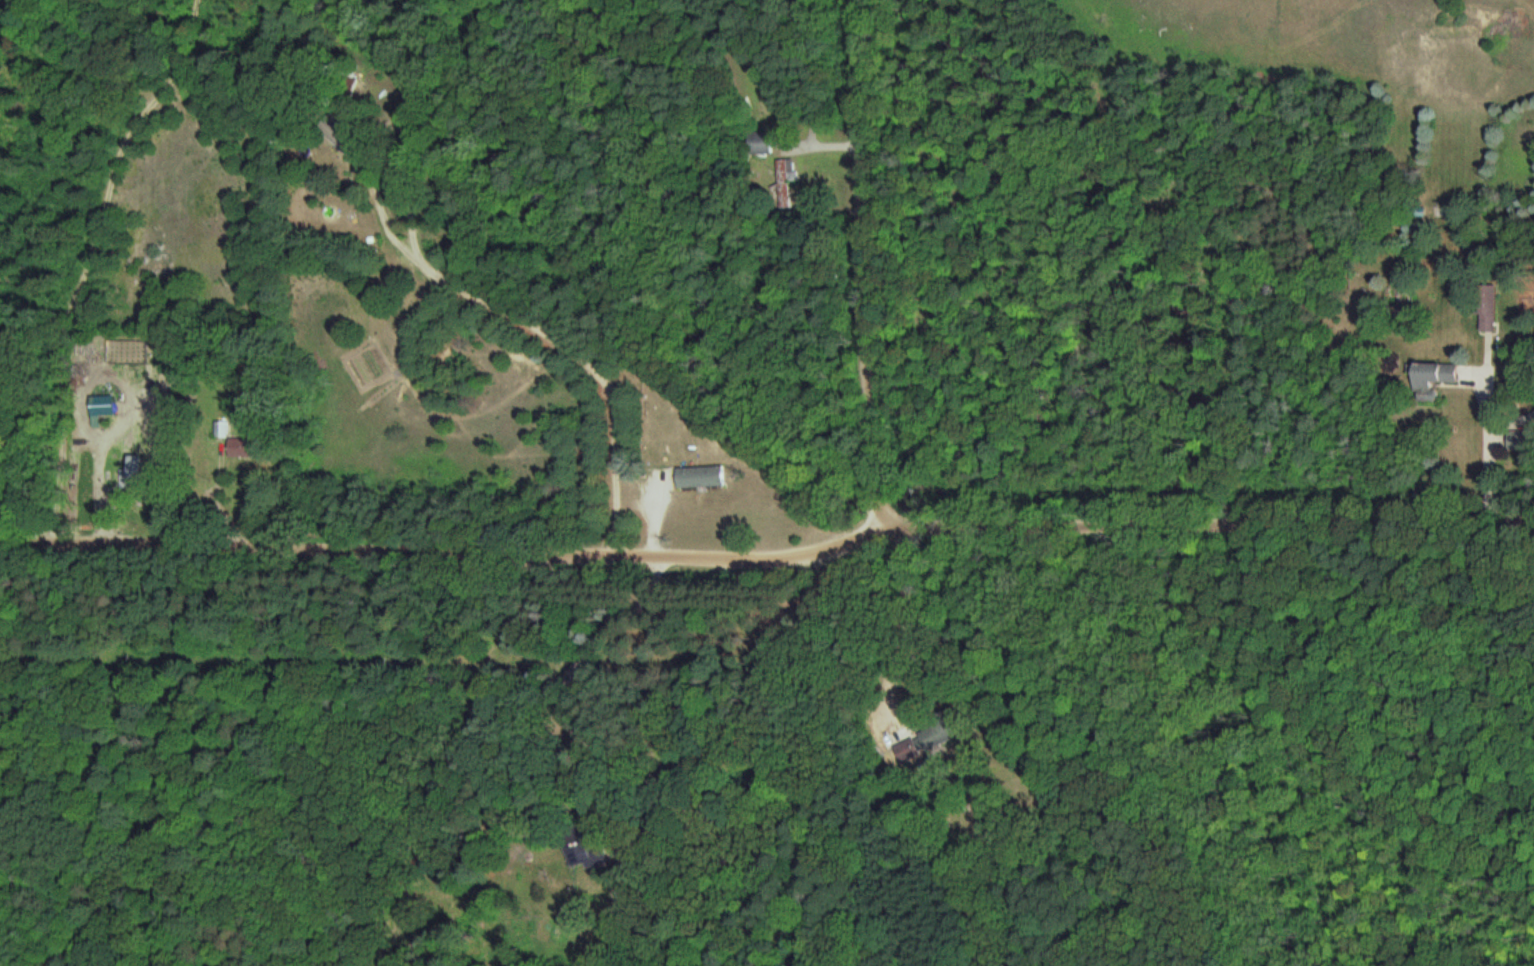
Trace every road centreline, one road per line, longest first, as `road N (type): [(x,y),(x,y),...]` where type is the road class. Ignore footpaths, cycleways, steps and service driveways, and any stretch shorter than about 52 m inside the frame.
road 1 (residential): [(875,526),(815,552),(0,541)]
road 2 (residential): [(1533,524),(875,526)]
road 3 (residential): [(875,526),(862,199),(866,0)]

